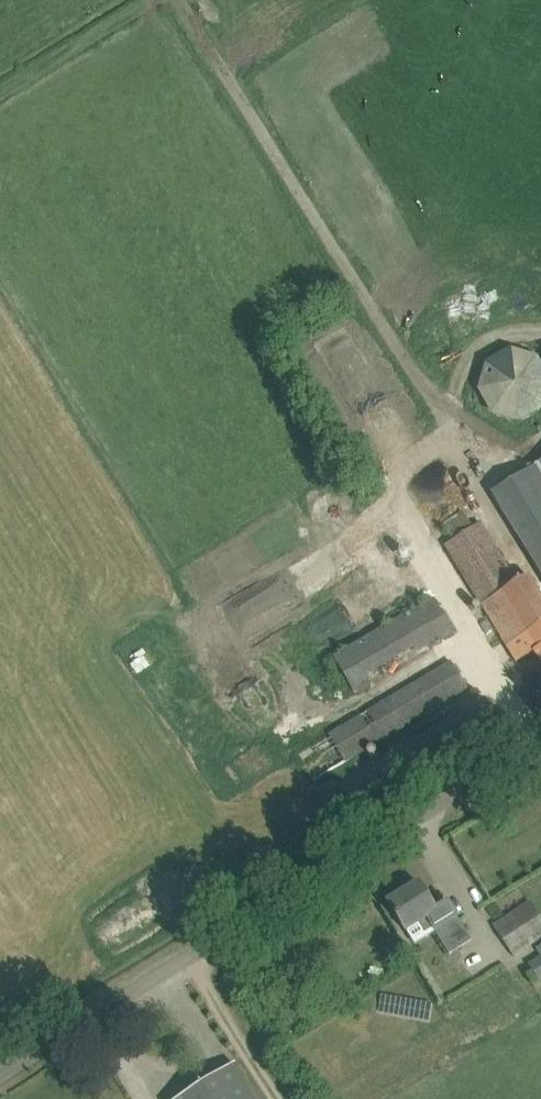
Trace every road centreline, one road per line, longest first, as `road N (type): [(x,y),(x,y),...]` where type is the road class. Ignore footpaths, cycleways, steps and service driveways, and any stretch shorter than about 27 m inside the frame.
road 1 (unclassified): [(0,1086),(540,760)]
road 2 (track): [(177,0),(445,430),(511,457)]
road 3 (track): [(392,597),(367,567),(321,569),(171,641),(207,702)]
road 4 (track): [(445,430),(475,349),(512,324),(540,324)]

